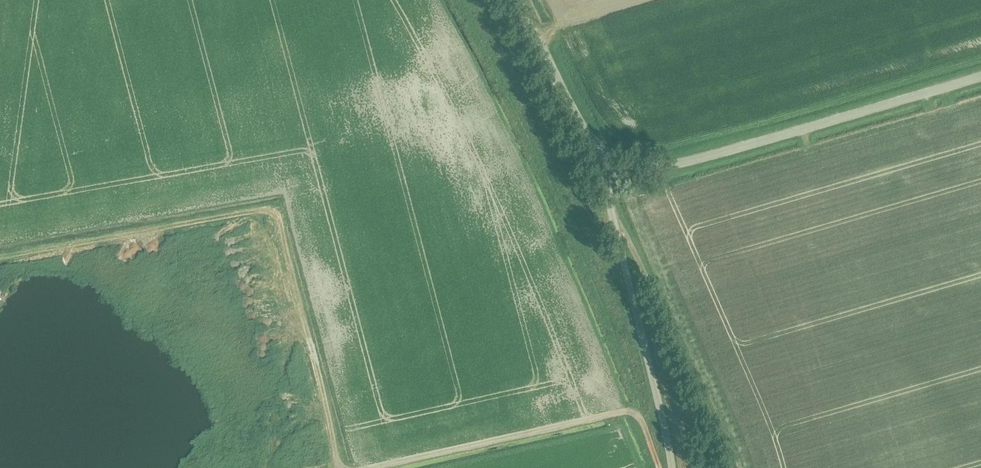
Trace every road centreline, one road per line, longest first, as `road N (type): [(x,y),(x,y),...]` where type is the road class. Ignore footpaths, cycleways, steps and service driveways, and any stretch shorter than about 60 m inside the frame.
road 1 (unclassified): [(610,165),(651,165),(980,74)]
road 2 (track): [(725,467),(616,212),(610,165)]
road 3 (unclassified): [(610,165),(610,210),(672,467)]
road 4 (unclassified): [(610,165),(578,123),(514,0)]

